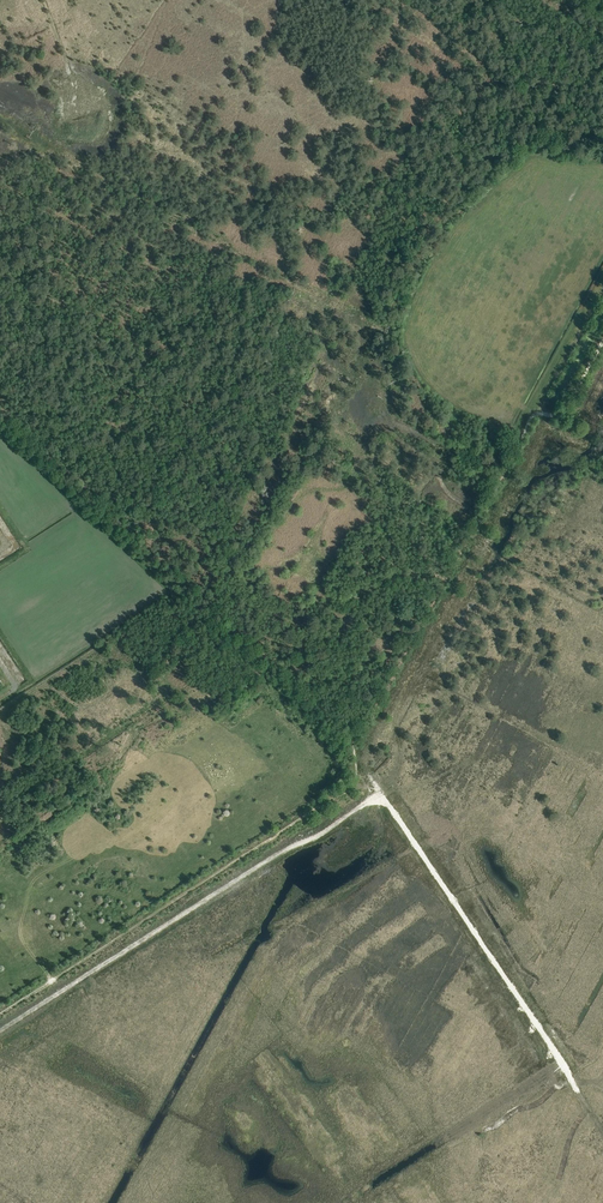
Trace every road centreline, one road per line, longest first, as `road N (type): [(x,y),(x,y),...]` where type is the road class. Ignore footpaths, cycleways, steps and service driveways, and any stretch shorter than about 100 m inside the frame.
road 1 (track): [(357,779),(0,1014)]

